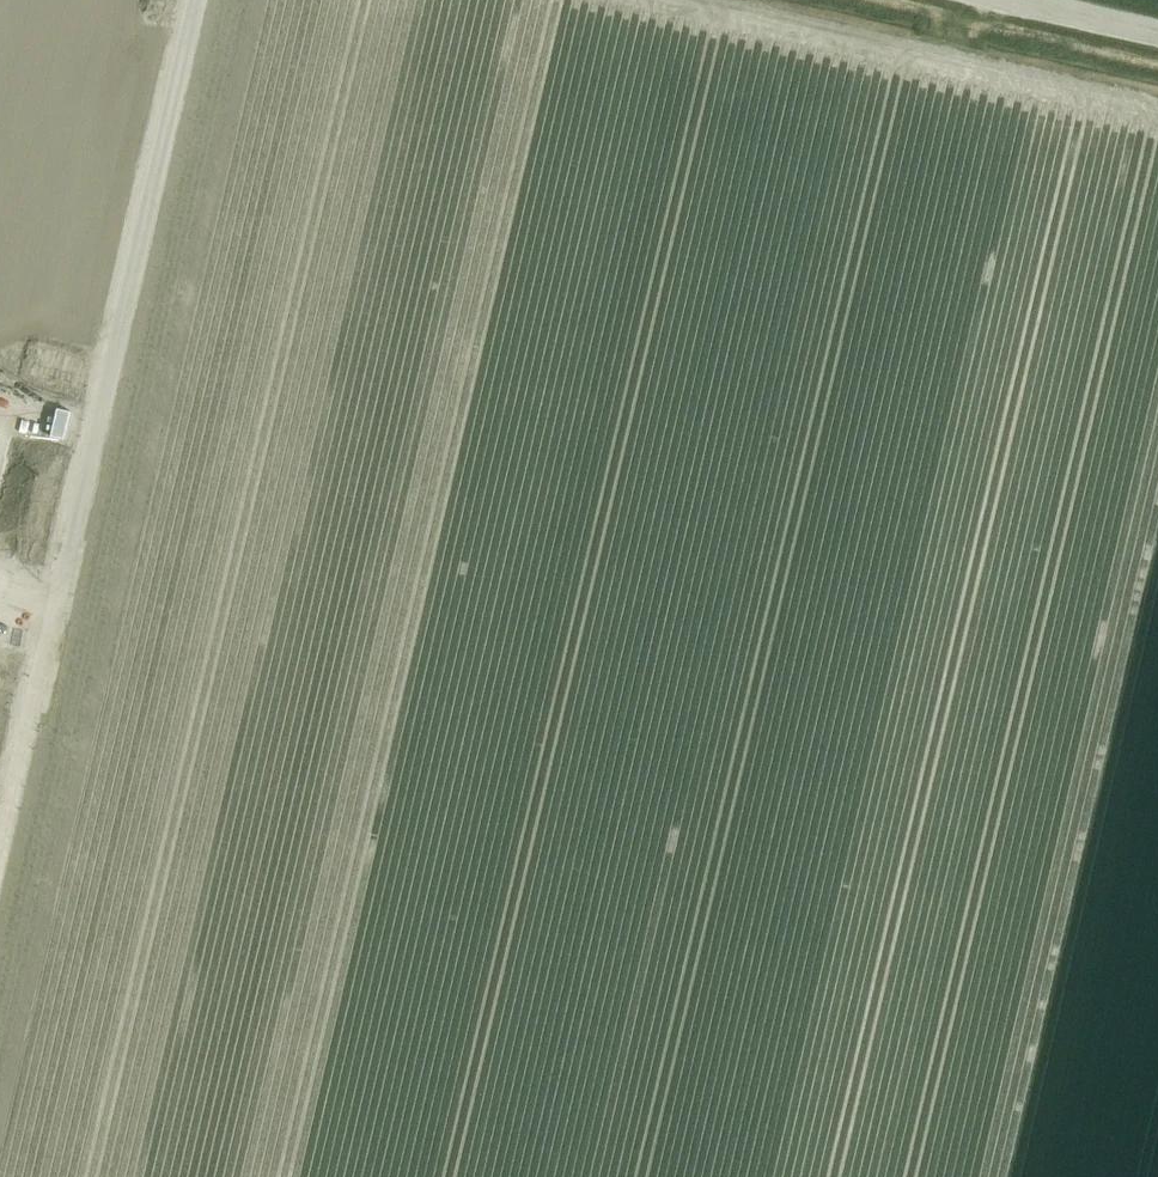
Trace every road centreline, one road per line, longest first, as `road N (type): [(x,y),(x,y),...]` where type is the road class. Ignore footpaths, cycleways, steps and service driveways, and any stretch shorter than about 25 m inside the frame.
road 1 (track): [(1157,29),(1030,0)]

